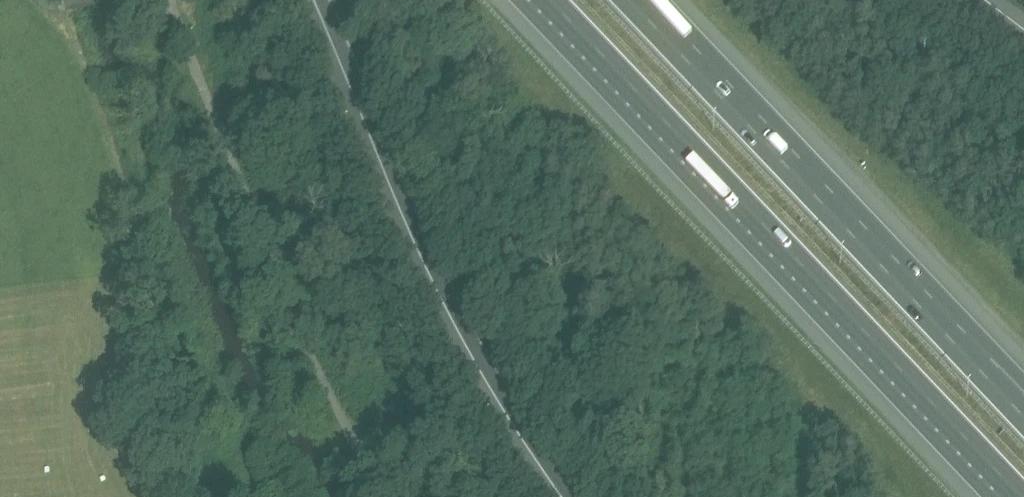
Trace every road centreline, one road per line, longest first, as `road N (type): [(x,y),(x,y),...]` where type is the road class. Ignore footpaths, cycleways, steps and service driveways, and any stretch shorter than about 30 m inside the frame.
road 1 (motorway): [(549,0),(1019,496)]
road 2 (motorway): [(323,0),(474,343),(573,496)]
road 3 (motorway): [(1023,404),(641,0)]

